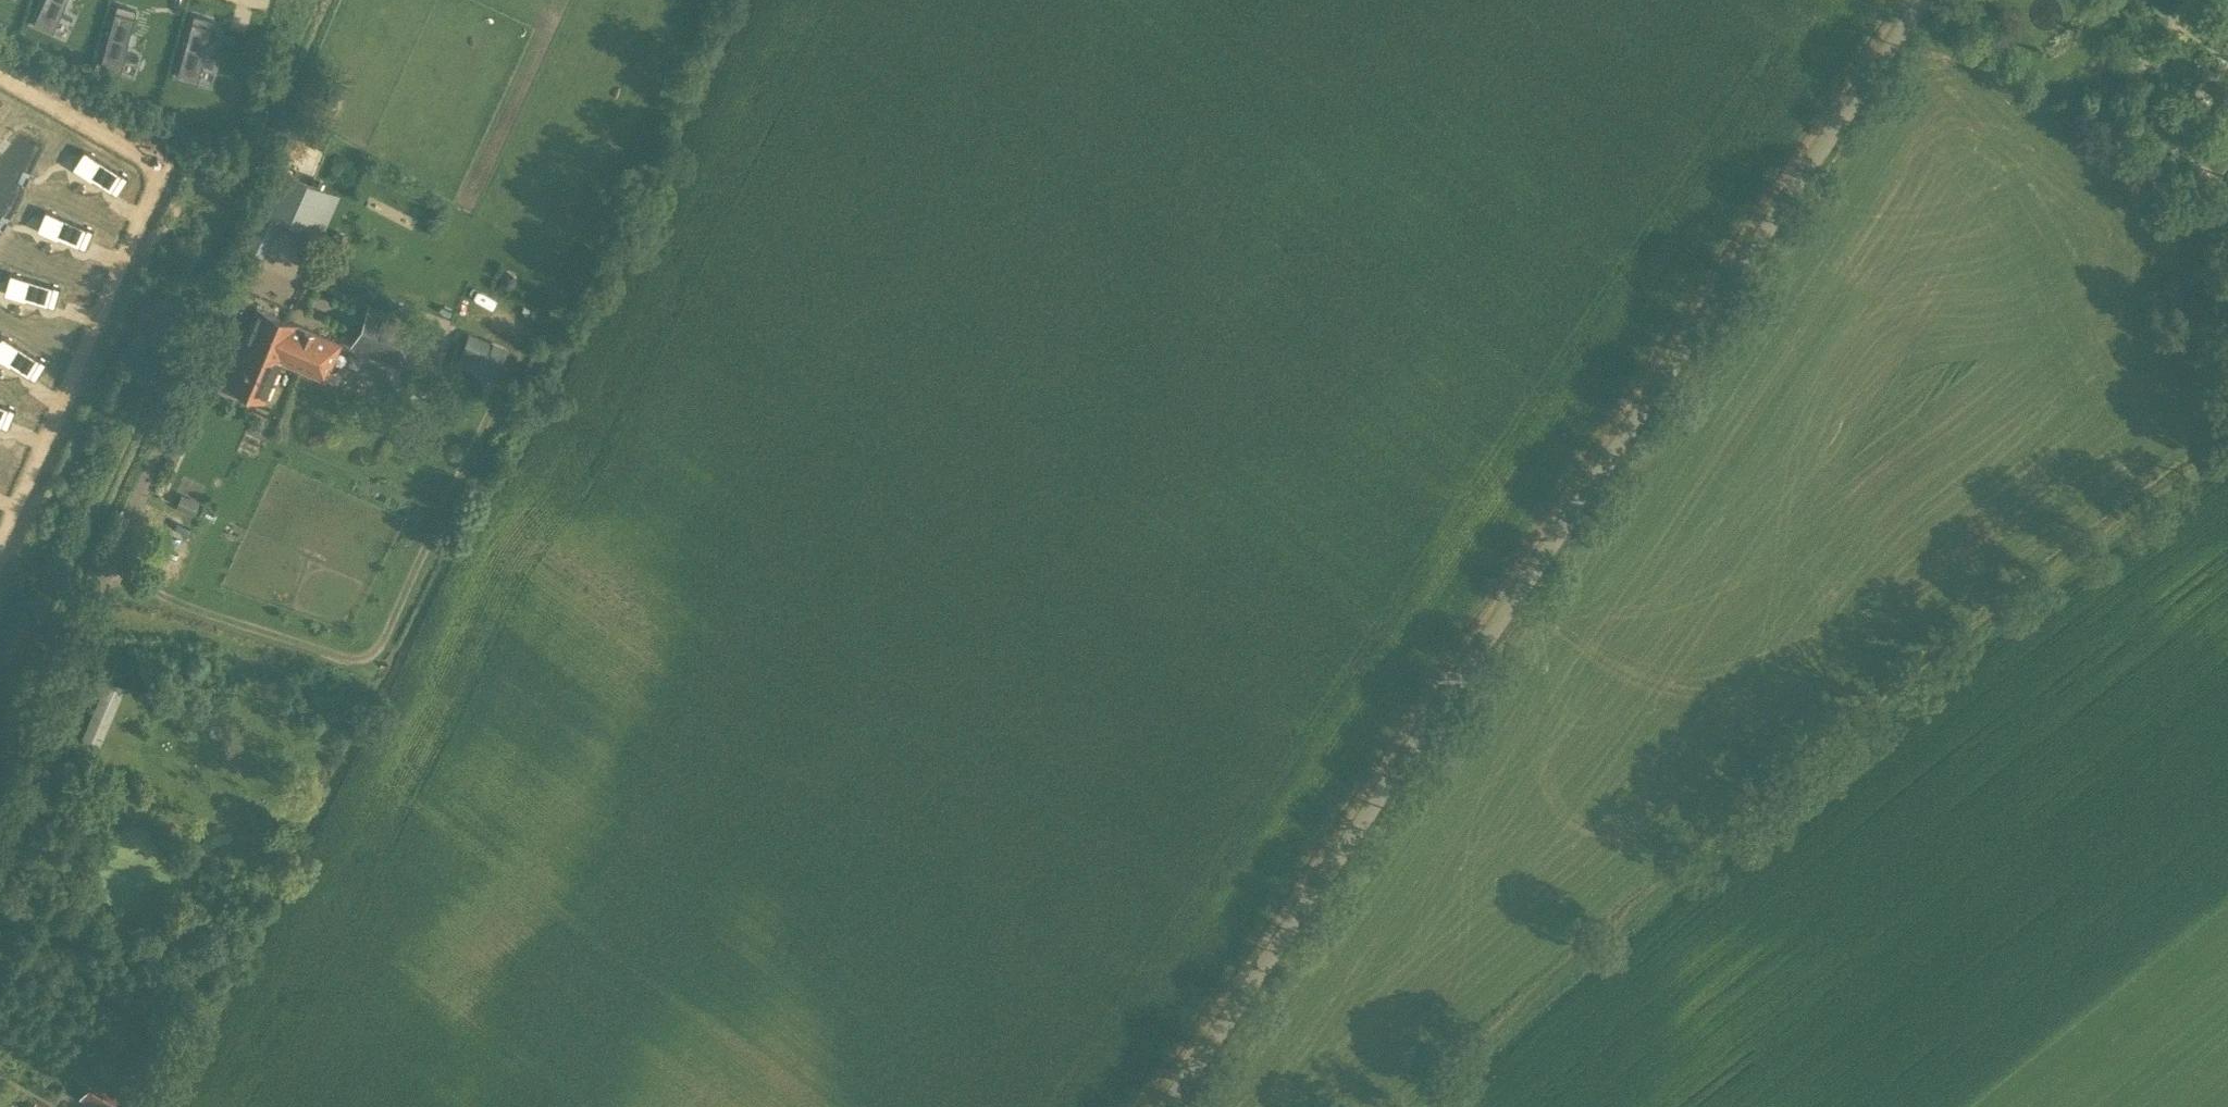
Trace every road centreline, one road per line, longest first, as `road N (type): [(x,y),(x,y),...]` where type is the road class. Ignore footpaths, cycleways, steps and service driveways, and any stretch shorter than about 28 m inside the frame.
road 1 (tertiary): [(1169,1106),(1922,0)]

